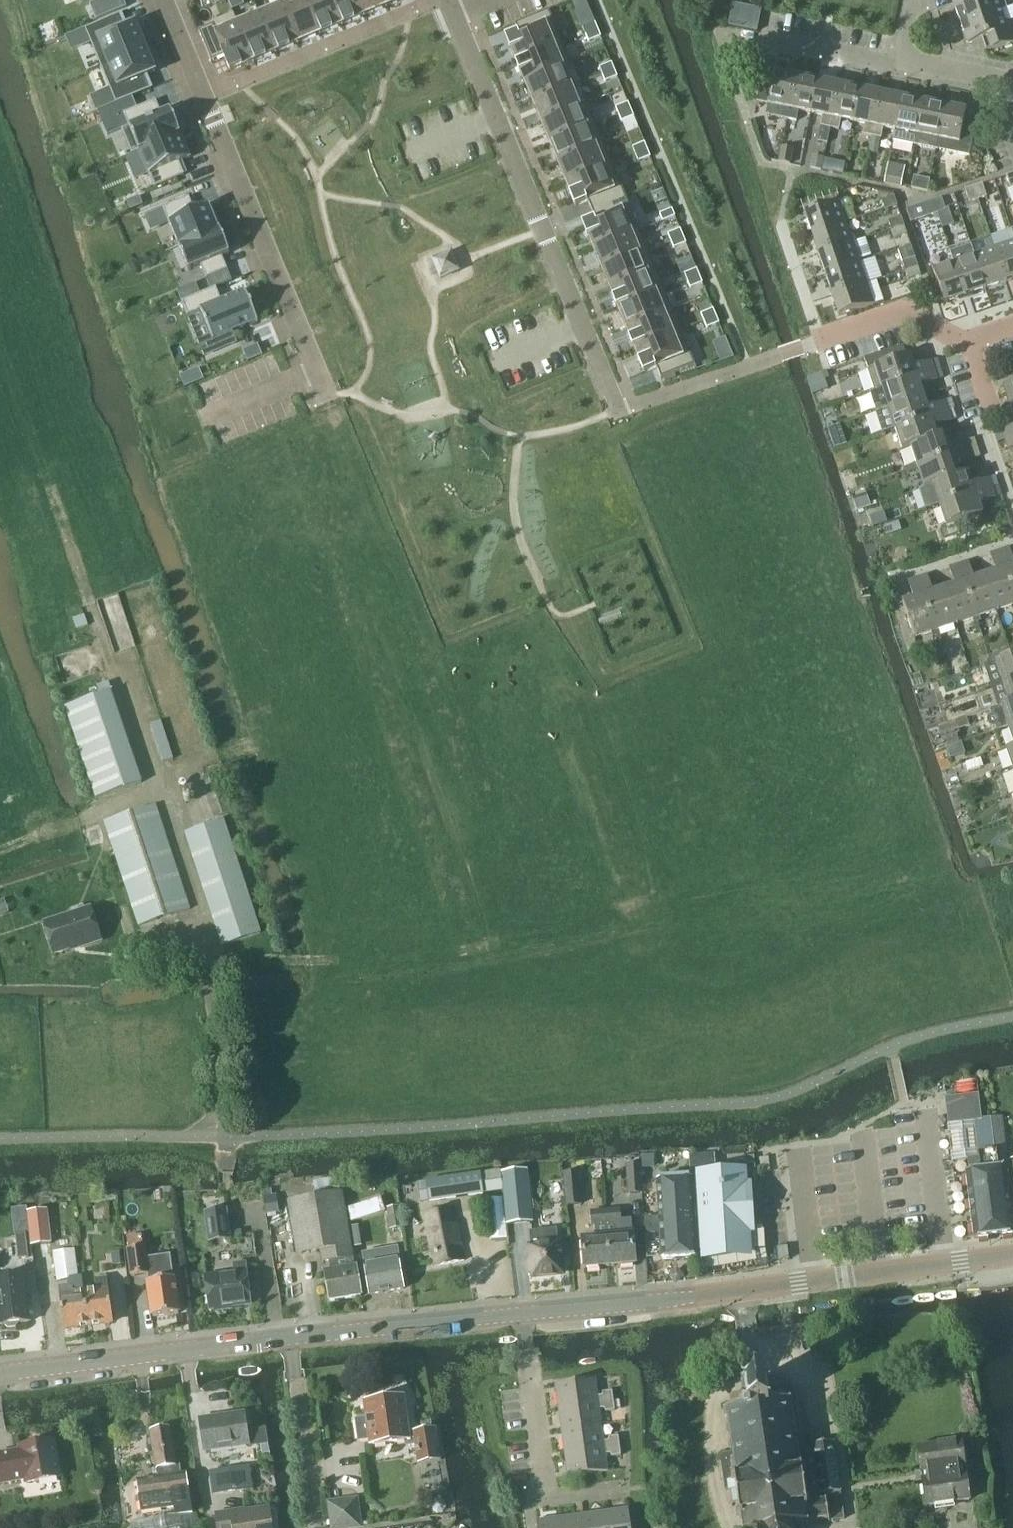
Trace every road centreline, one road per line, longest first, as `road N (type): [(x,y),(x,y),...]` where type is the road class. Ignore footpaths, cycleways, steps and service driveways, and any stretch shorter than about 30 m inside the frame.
road 1 (secondary): [(522,1312),(1012,1255)]
road 2 (residential): [(450,0),(619,411)]
road 3 (residential): [(204,94),(329,401)]
road 4 (secondary): [(0,1373),(291,1337)]
road 5 (residential): [(439,0),(204,94)]
road 6 (secondary): [(291,1337),(522,1312)]
road 7 (unclassified): [(0,1140),(225,1136)]
road 8 (residential): [(318,1527),(291,1337)]
road 9 (residential): [(537,1501),(542,1473),(522,1312)]
road 10 (residential): [(720,31),(881,61),(903,56)]
road 11 (residential): [(1012,502),(978,423),(988,404),(966,333)]
road 12 (residential): [(827,340),(903,315),(966,333)]

